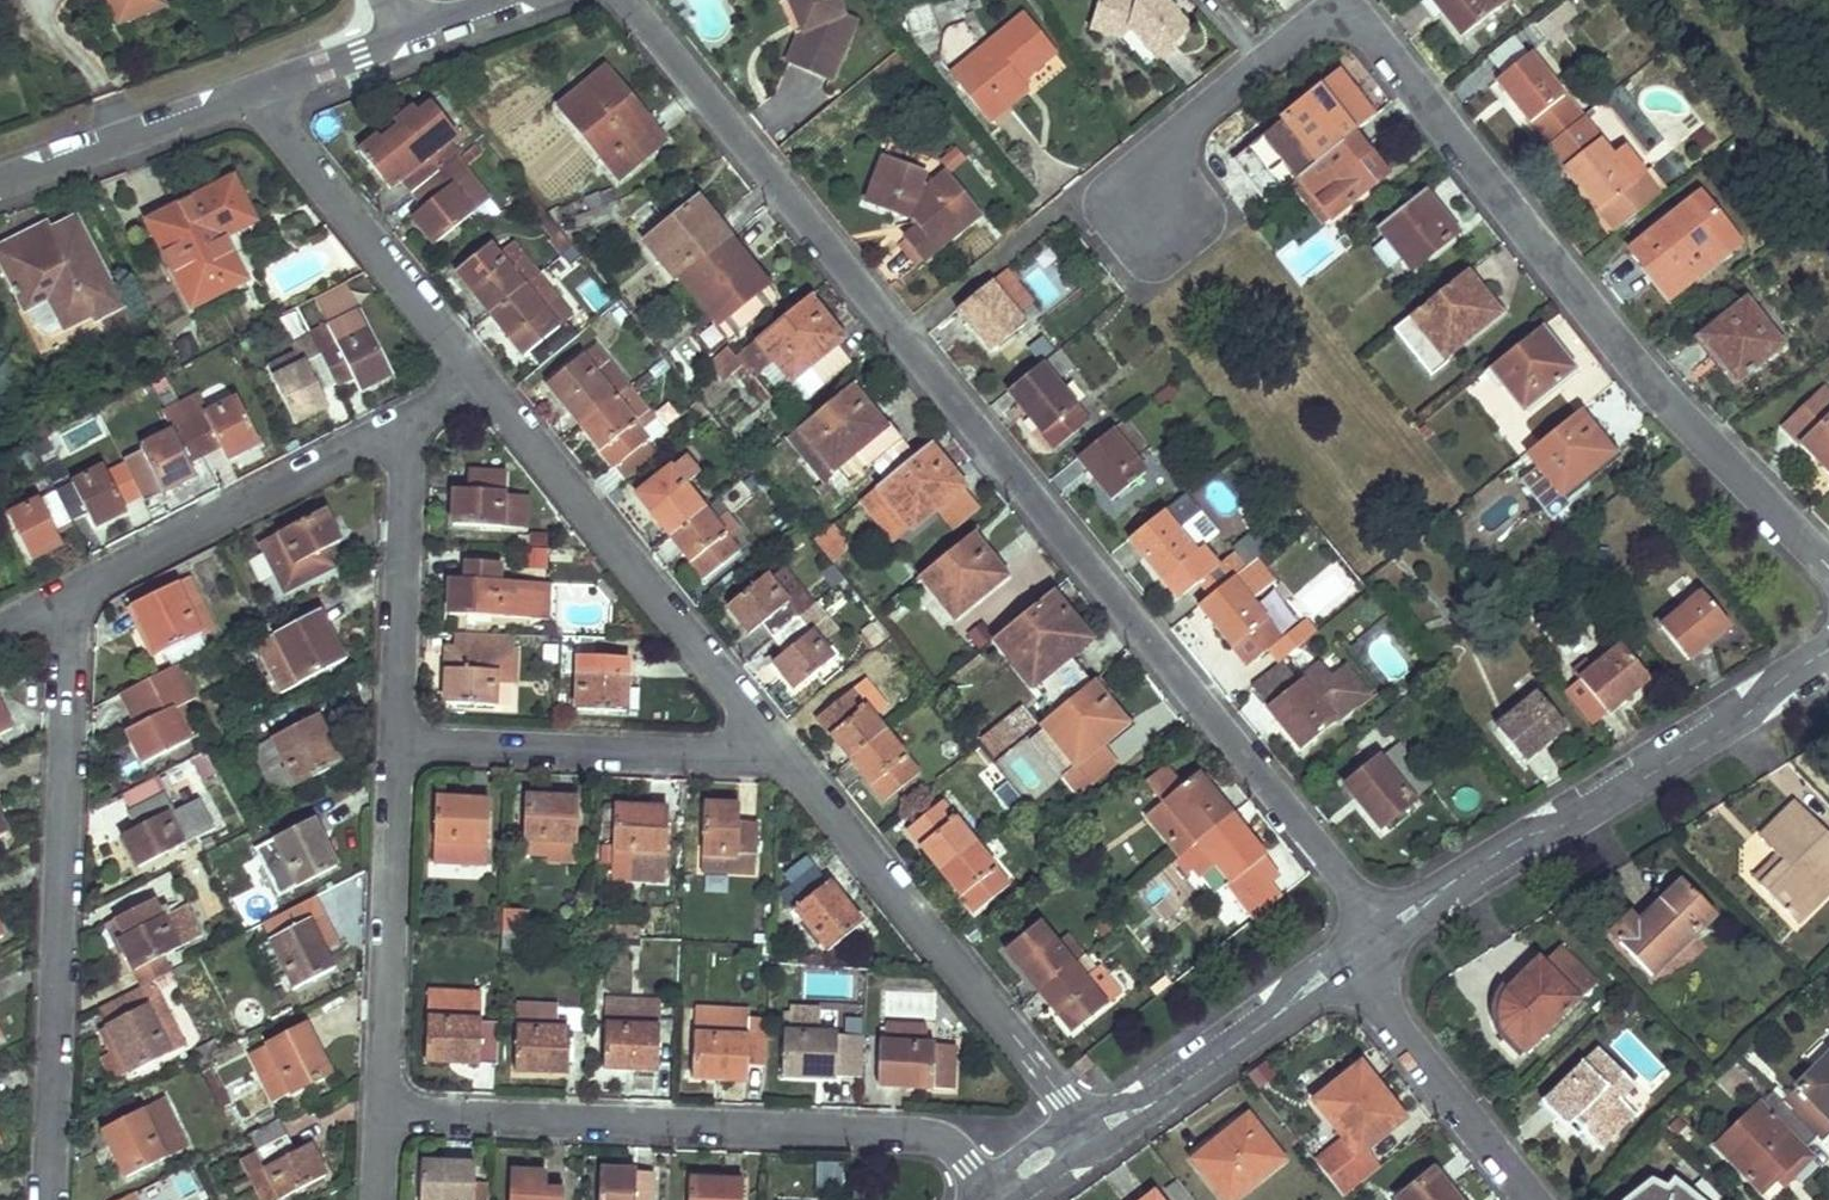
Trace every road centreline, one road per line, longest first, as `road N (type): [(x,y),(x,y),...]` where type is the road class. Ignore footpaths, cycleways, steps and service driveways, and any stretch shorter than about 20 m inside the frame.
road 1 (residential): [(1384,931),(629,0)]
road 2 (residential): [(1828,567),(1636,365),(1382,40),(1340,22),(1310,27),(1129,181),(1170,231)]
road 3 (residential): [(995,1199),(971,1164),(922,1134),(385,1108)]
road 4 (residential): [(45,1199),(67,597)]
road 5 (residential): [(1384,931),(1528,835),(1596,807),(1828,648)]
road 6 (residential): [(1093,1132),(771,745)]
road 7 (residential): [(771,745),(483,373)]
road 8 (residential): [(406,421),(67,597)]
road 9 (residential): [(771,745),(398,738)]
road 10 (residential): [(385,1108),(398,738)]
road 11 (residential): [(483,373),(273,120),(262,90)]
road 12 (residential): [(398,738),(406,421)]
road 13 (residential): [(1544,1199),(1343,960)]
road 14 (residential): [(1093,1132),(1162,1098),(1343,960)]
road 15 (residential): [(0,181),(50,174),(262,90)]
road 16 (residential): [(262,90),(362,55),(400,30)]

